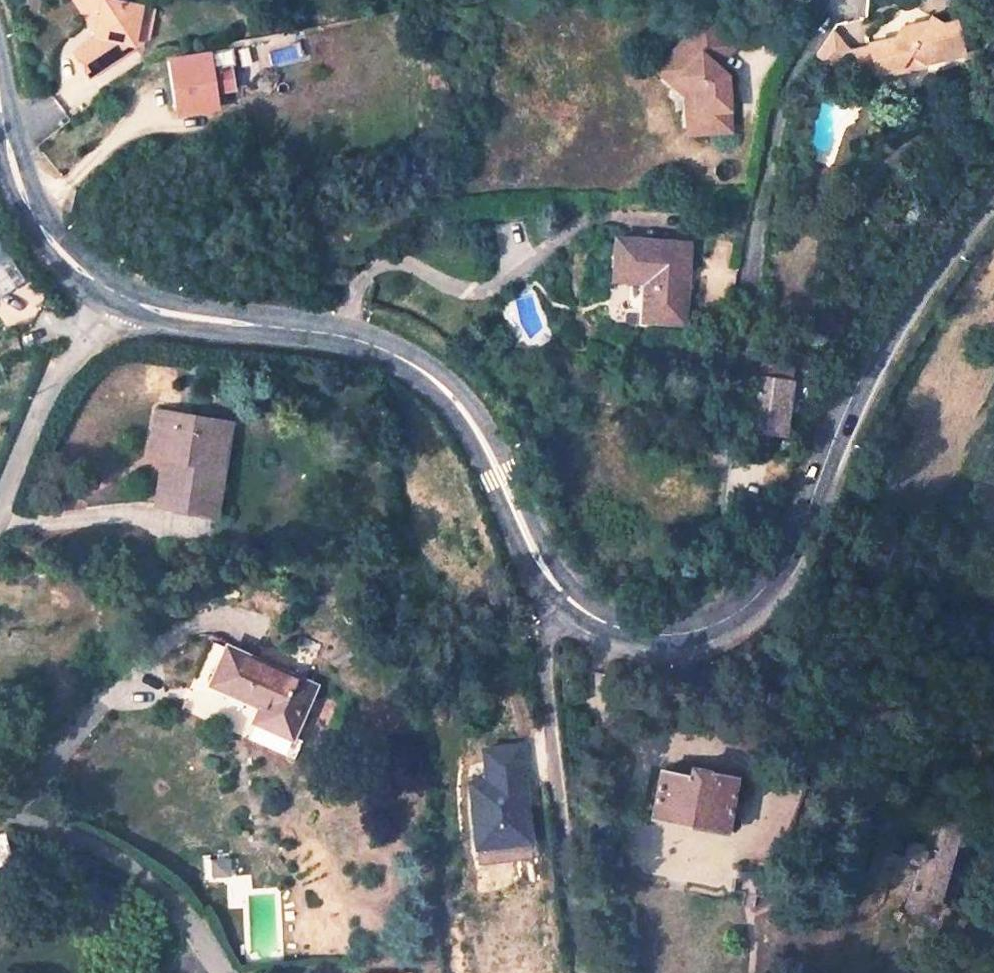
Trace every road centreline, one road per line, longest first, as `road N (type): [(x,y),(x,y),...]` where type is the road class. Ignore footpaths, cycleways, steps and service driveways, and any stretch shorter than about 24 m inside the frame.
road 1 (tertiary): [(559,602),(631,646),(676,641),(722,619),(774,566),(881,340),(993,191)]
road 2 (residential): [(732,384),(775,93),(842,0)]
road 3 (tertiary): [(327,337),(424,370),(471,425),(526,553),(559,602)]
road 4 (residential): [(559,602),(555,809),(580,972)]
road 5 (residential): [(327,337),(349,292),(389,264),(479,292),(516,274),(557,238)]
road 6 (residential): [(0,811),(96,845),(192,925),(222,972)]
road 7 (tertiary): [(0,99),(30,199),(61,256),(108,297)]
road 8 (tertiary): [(108,297),(176,322),(327,337)]
road 9 (residential): [(108,297),(34,406),(0,488)]

